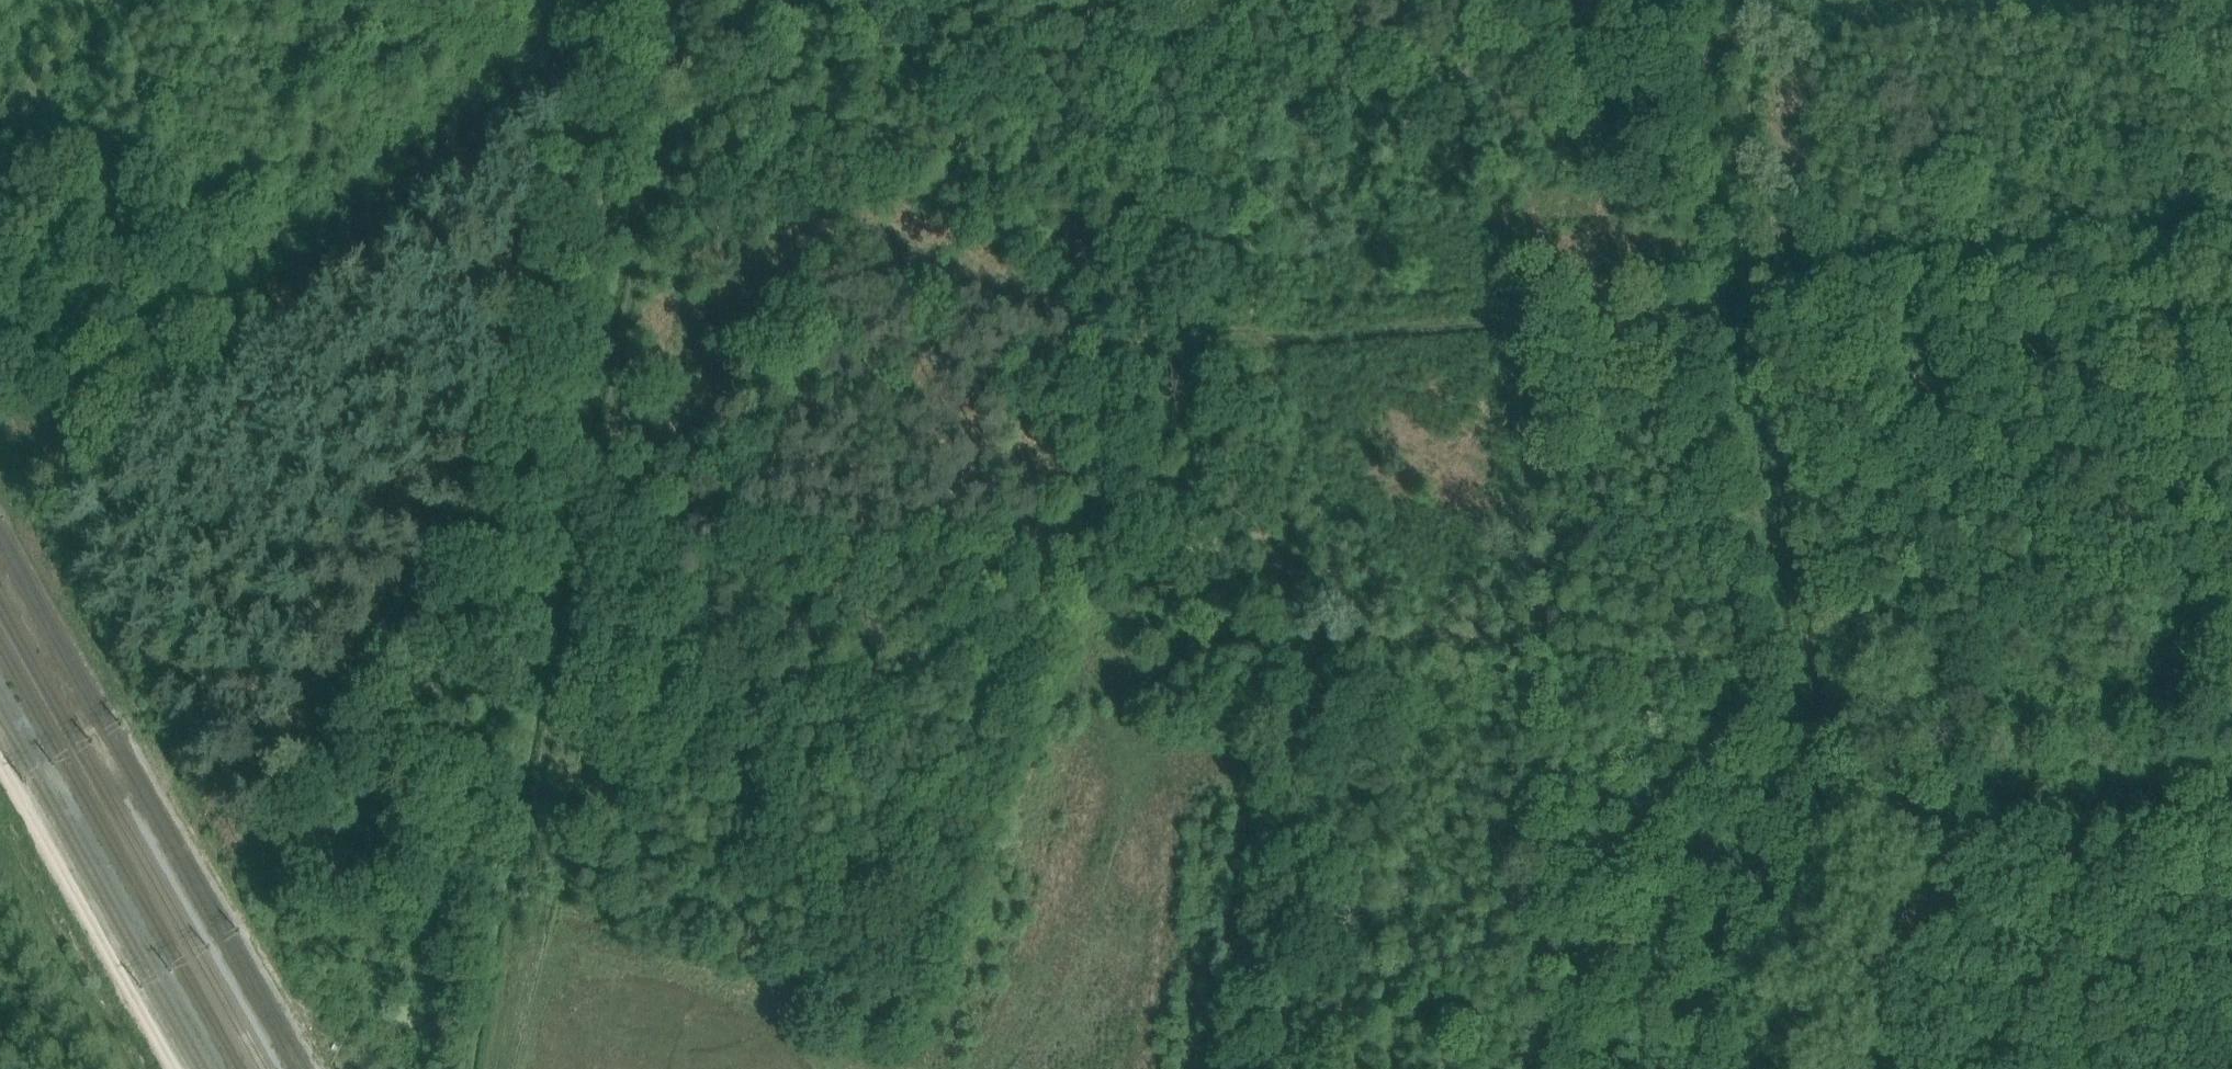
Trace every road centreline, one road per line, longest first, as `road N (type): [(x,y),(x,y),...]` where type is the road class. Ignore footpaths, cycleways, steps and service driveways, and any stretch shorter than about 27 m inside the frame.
road 1 (track): [(123,1068),(0,849)]

